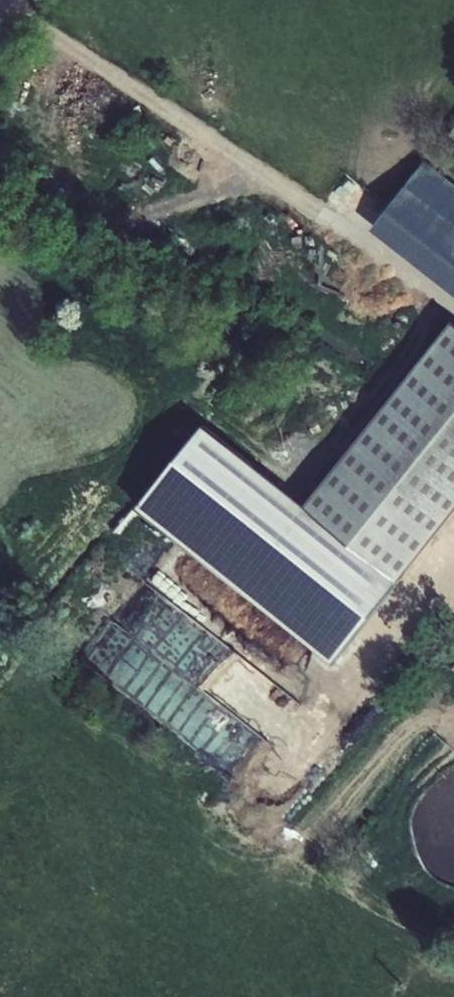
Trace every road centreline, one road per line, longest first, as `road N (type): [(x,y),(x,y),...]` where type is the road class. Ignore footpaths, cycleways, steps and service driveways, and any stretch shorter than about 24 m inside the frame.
road 1 (track): [(3,0),(453,305)]

